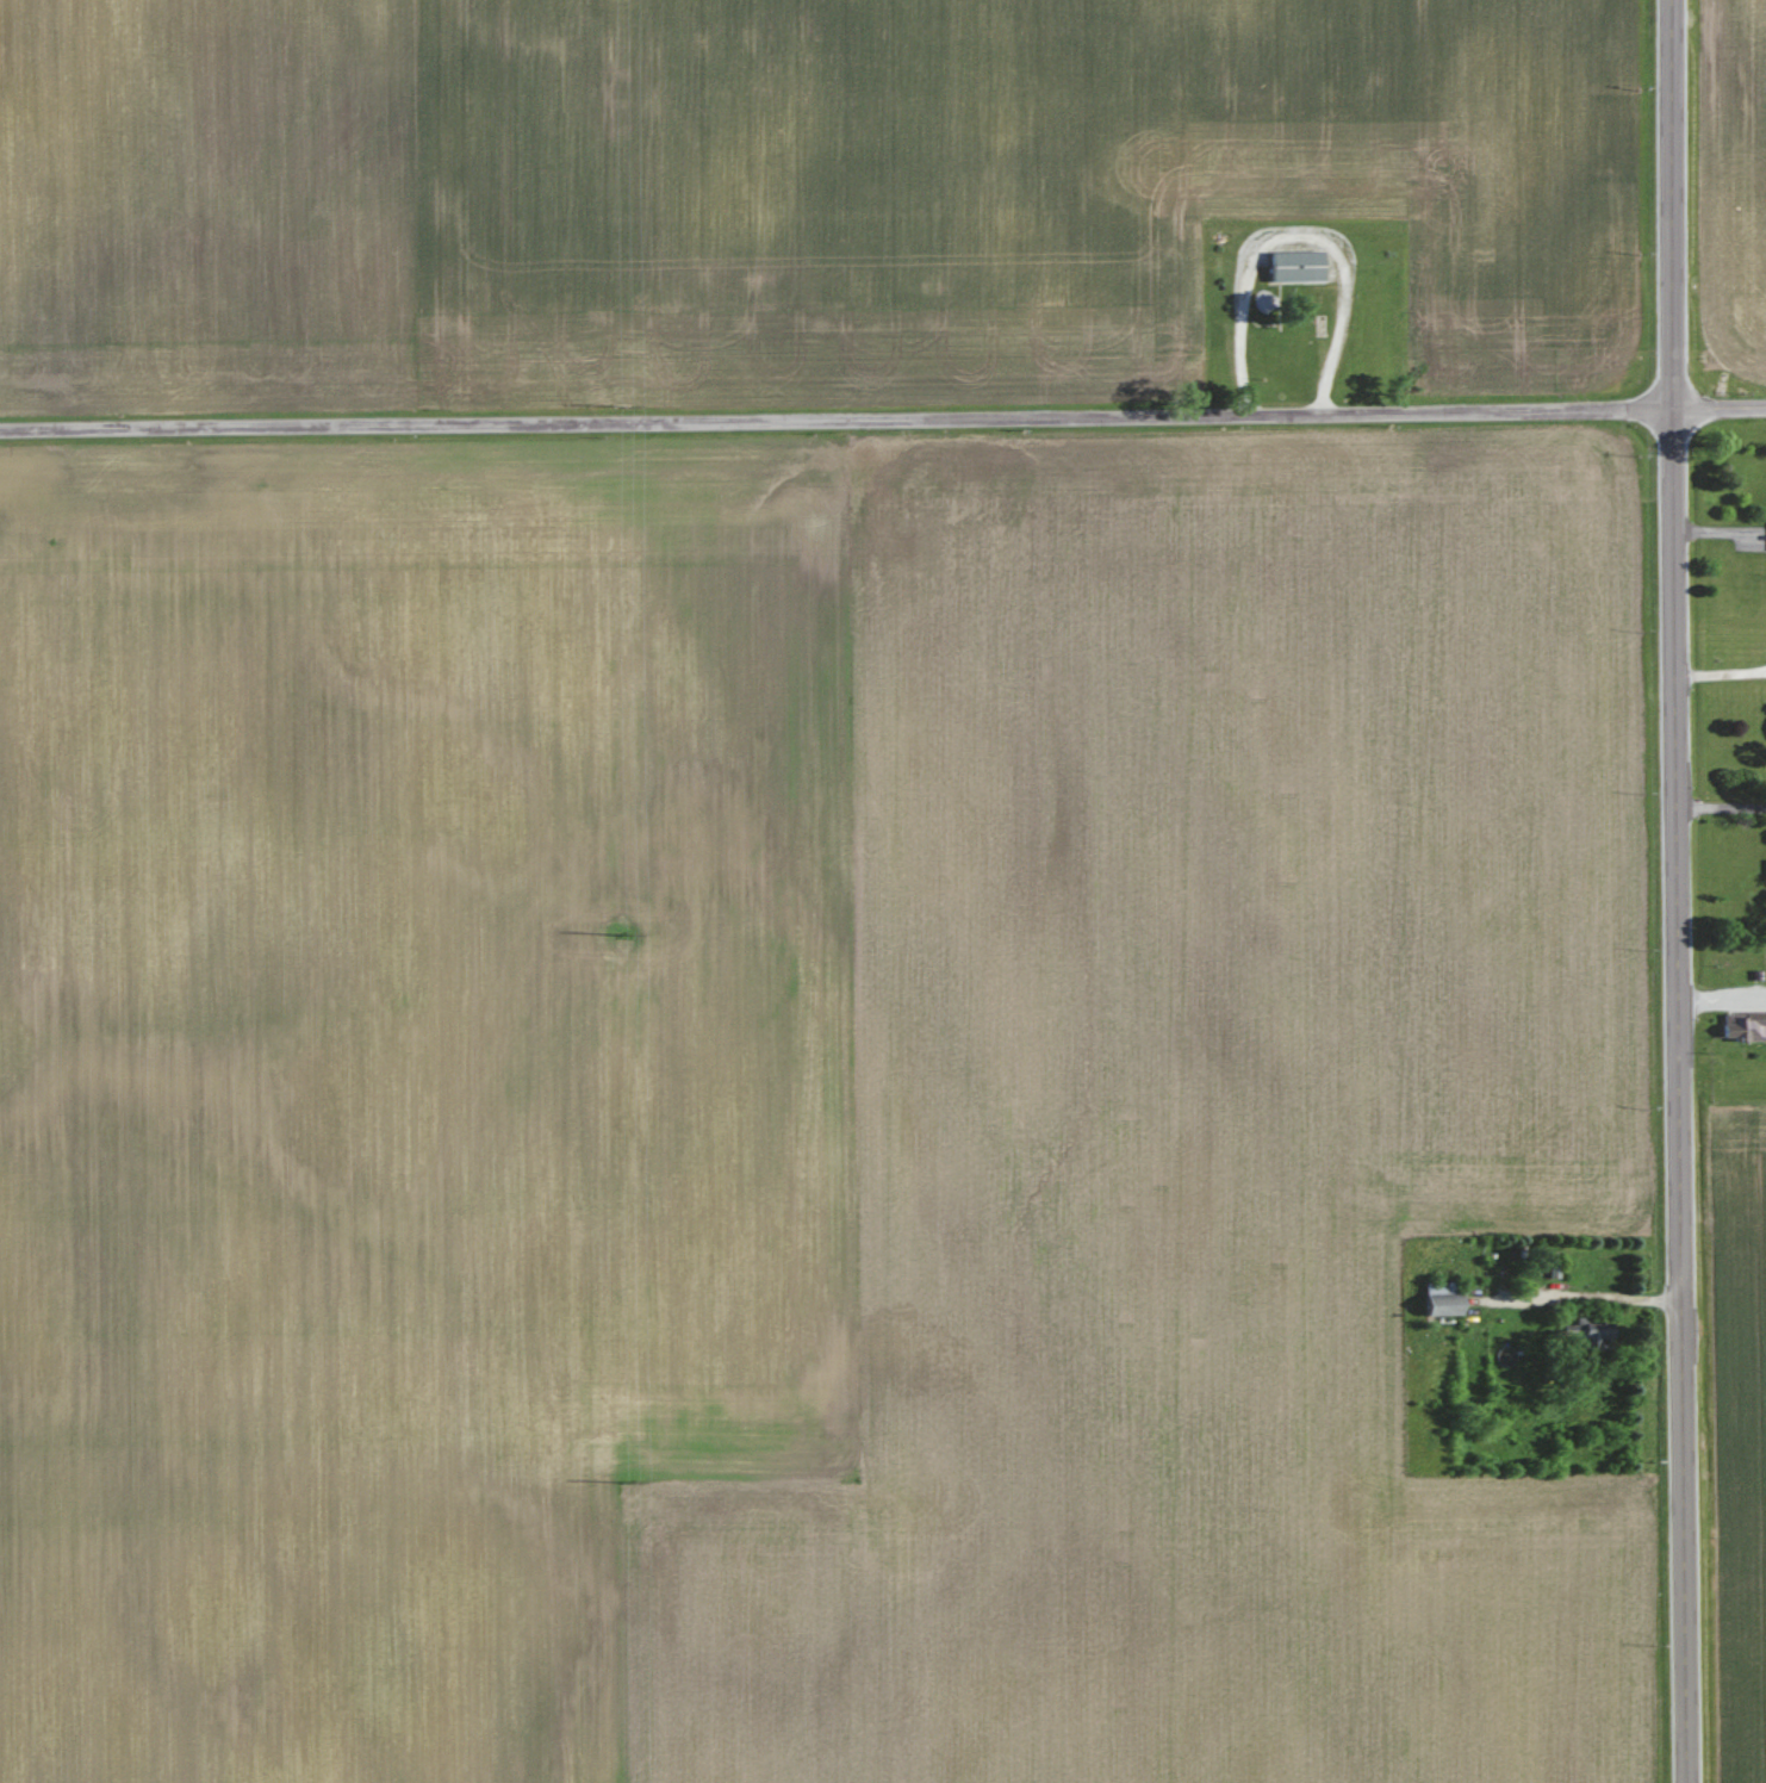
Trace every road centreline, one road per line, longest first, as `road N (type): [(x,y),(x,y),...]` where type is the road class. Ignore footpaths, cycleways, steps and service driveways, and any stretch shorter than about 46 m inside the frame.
road 1 (primary): [(1684,1782),(1670,0)]
road 2 (residential): [(0,440),(1765,411)]

